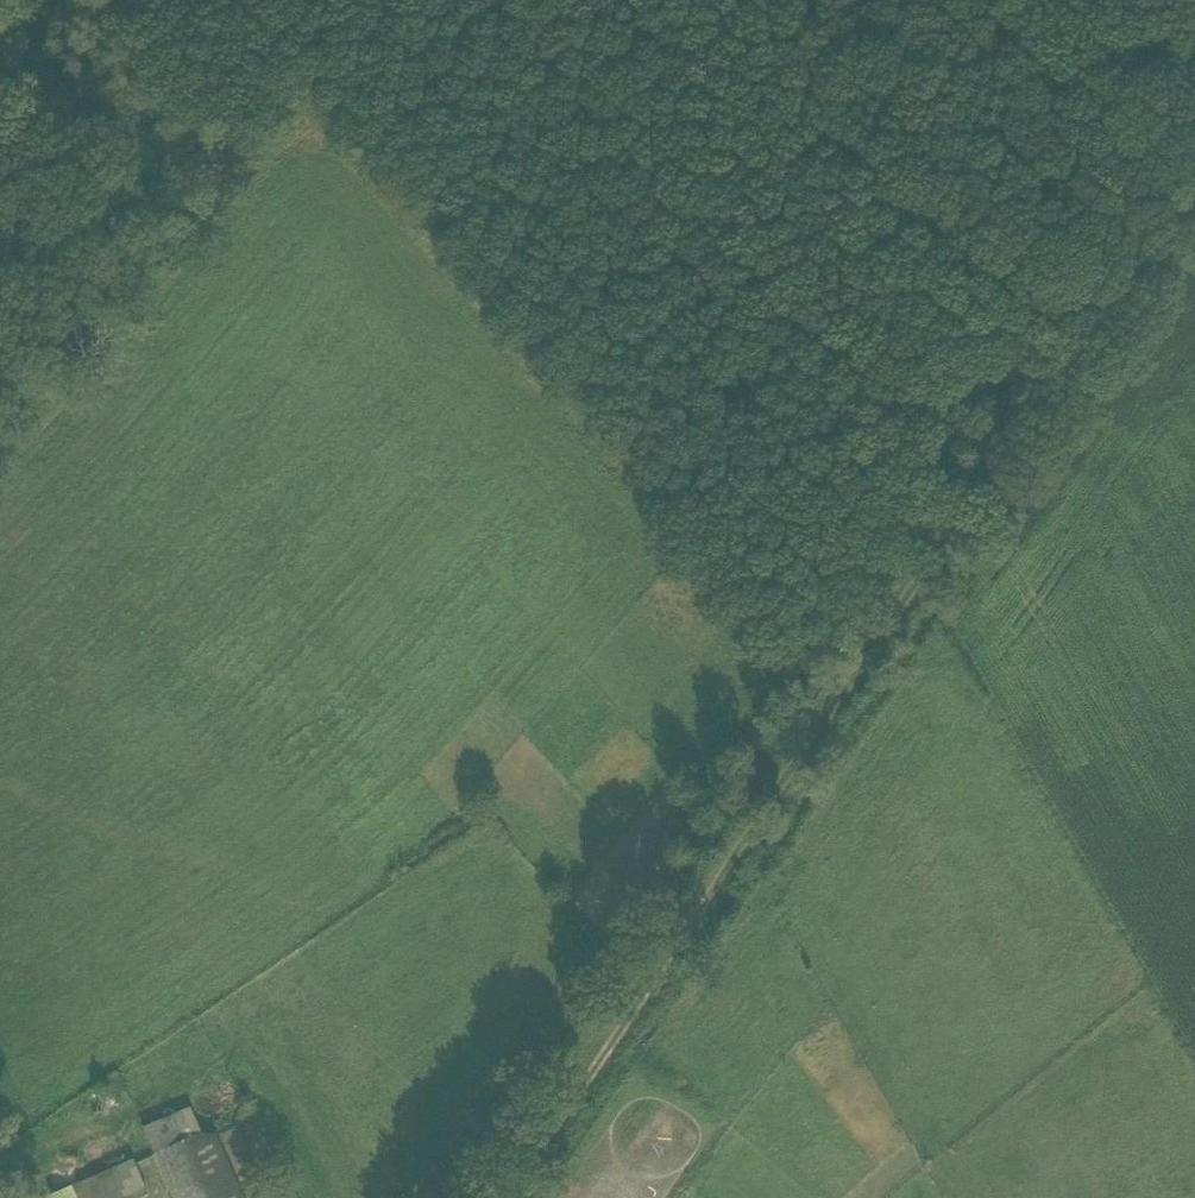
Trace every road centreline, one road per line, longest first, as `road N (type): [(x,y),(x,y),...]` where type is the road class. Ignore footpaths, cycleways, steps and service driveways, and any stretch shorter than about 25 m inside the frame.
road 1 (track): [(503,1197),(1194,166)]

